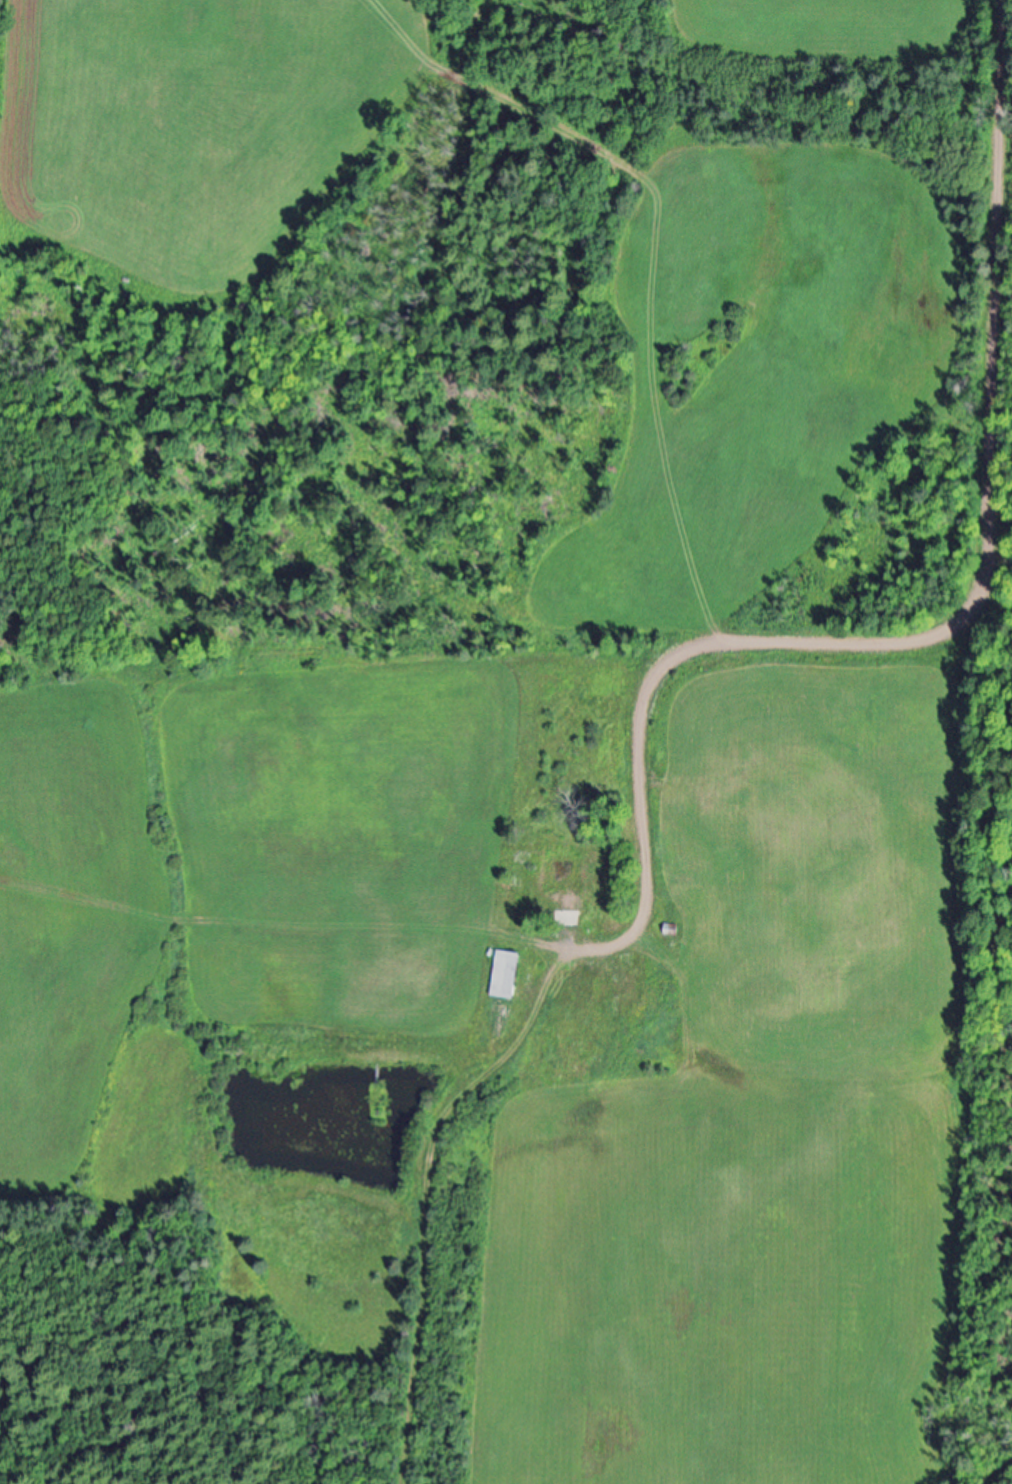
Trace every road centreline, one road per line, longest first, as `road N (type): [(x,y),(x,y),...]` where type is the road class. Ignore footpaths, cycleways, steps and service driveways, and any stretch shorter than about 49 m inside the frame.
road 1 (residential): [(633,941),(671,926),(666,719),(687,652),(724,620),(934,615),(971,607),(998,509),(992,70),(999,0)]

